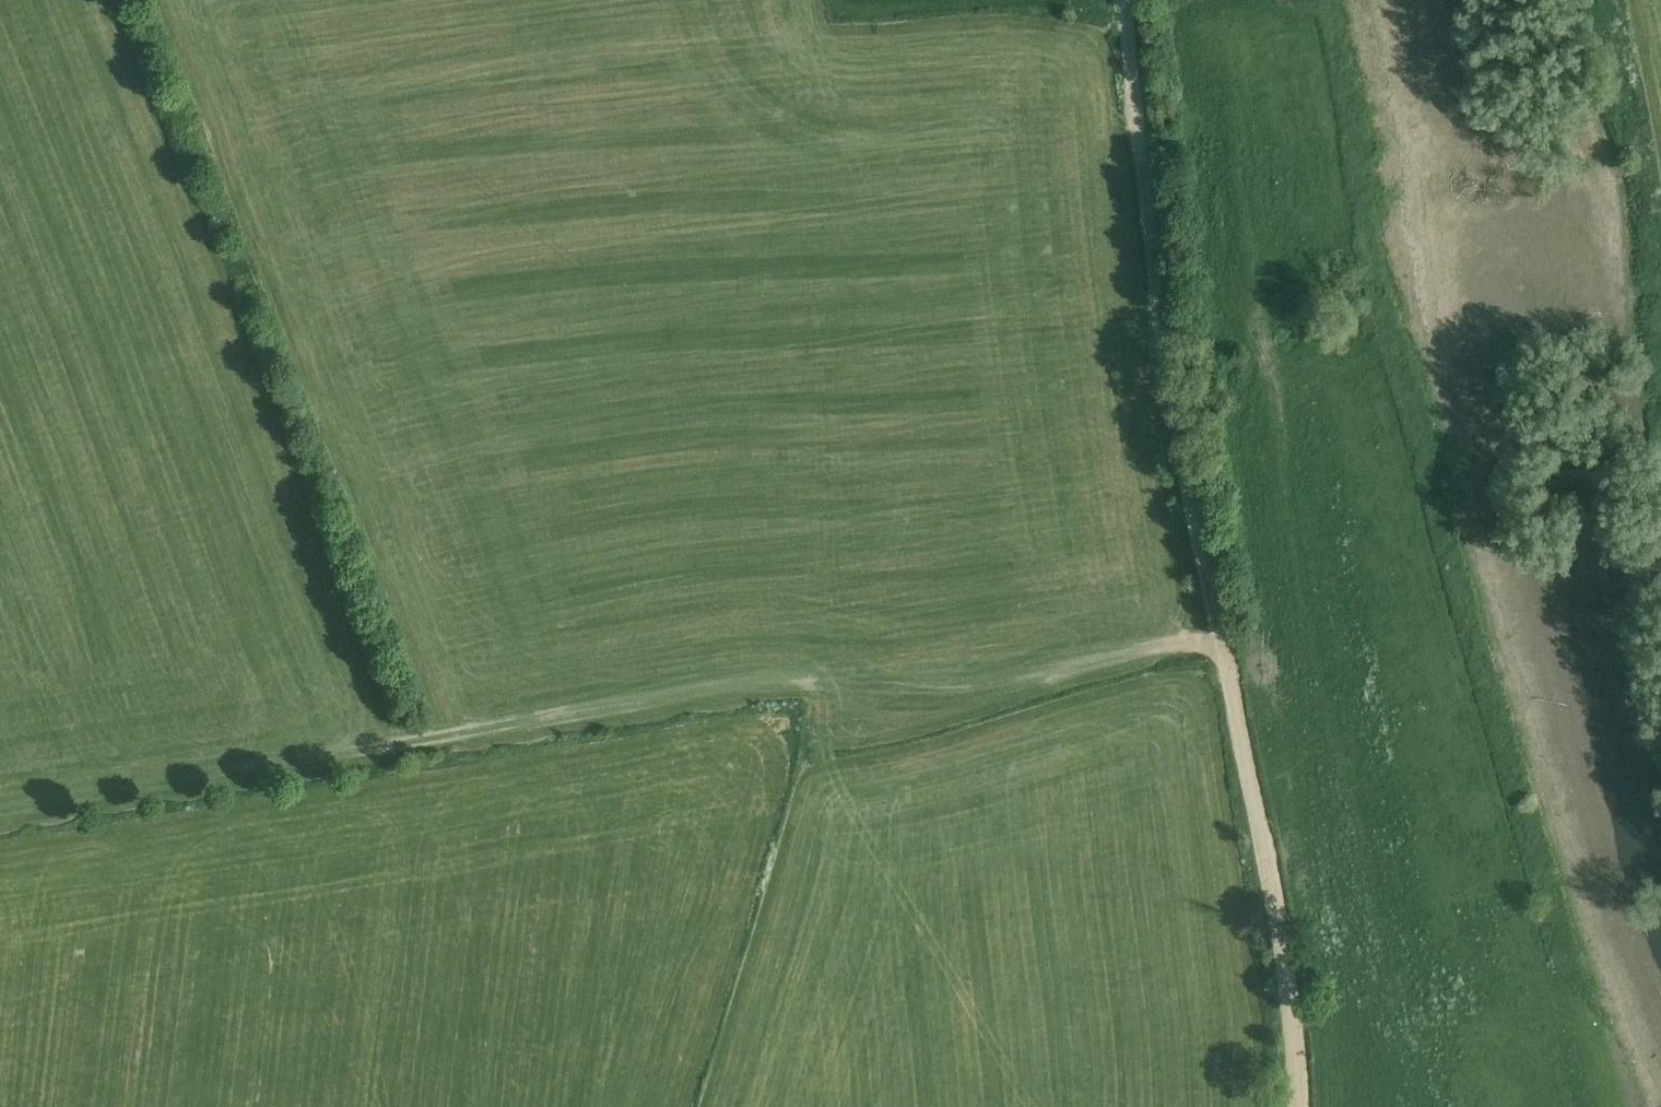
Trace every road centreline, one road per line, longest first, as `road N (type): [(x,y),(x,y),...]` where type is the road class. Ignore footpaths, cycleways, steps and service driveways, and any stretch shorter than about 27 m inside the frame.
road 1 (track): [(1125,0),(1172,383),(1276,889),(1300,1106)]

